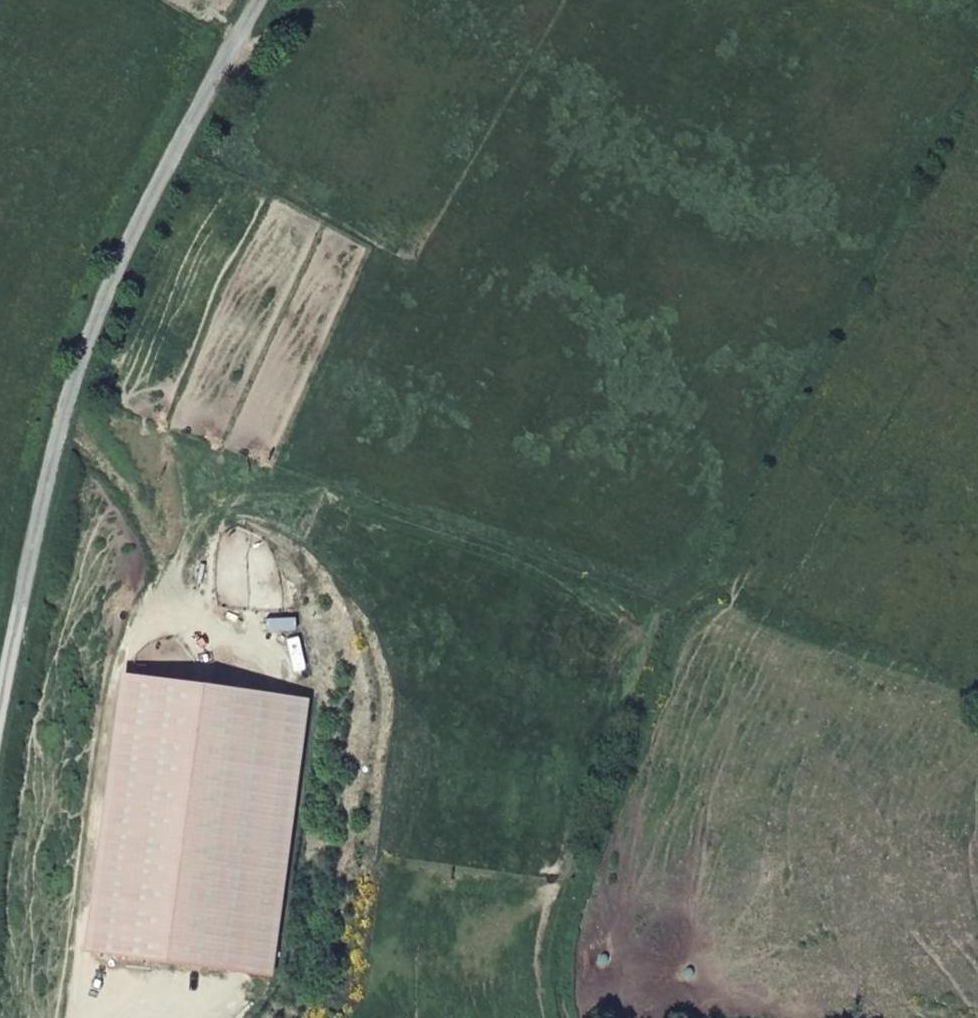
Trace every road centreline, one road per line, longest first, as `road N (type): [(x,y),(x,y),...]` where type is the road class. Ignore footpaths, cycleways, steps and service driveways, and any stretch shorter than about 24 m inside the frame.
road 1 (unclassified): [(264,0),(130,244),(69,404),(0,727)]
road 2 (track): [(562,1017),(568,915),(679,615)]

